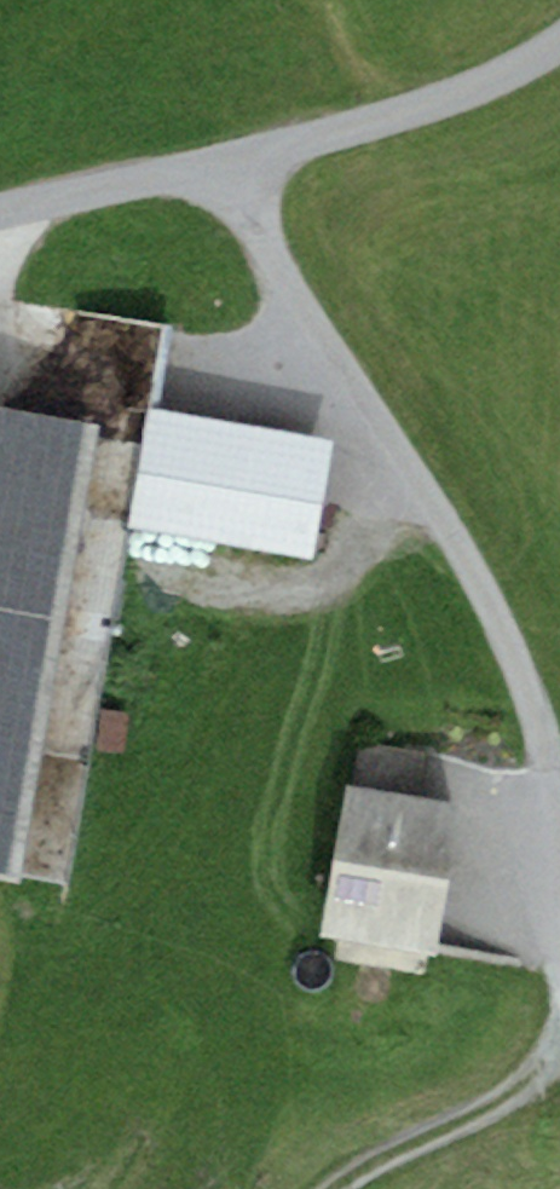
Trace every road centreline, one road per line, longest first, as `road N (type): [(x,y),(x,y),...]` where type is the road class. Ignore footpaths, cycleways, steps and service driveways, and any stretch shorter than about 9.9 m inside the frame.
road 1 (track): [(559,893),(544,772),(451,528),(222,161)]
road 2 (track): [(559,32),(477,89),(222,161)]
road 3 (track): [(559,1091),(366,1159),(321,1188)]
road 4 (track): [(222,161),(0,231)]

